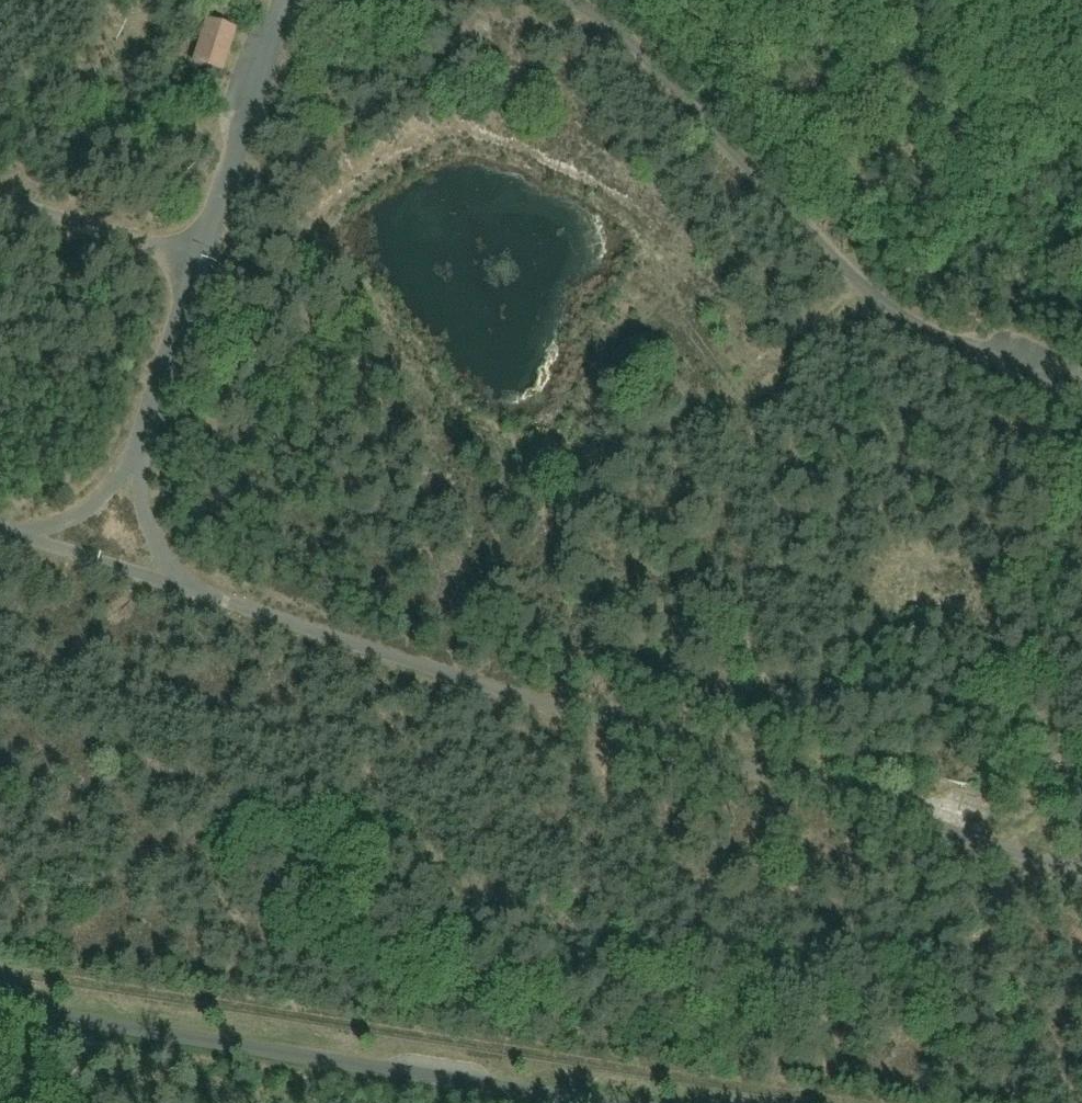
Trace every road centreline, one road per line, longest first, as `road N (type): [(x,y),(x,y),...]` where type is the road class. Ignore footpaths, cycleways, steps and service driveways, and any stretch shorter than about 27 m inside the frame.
road 1 (unclassified): [(618,1102),(0,1007)]

